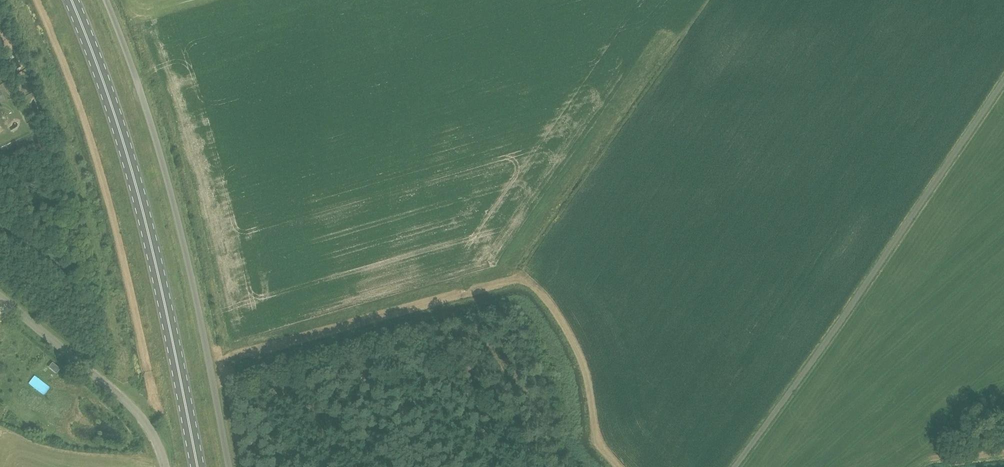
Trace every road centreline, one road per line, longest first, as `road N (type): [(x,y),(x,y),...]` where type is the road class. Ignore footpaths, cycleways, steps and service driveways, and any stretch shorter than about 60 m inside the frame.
road 1 (primary): [(73,0),(107,89),(169,318),(198,466)]
road 2 (unclassified): [(165,466),(133,408),(0,297)]

